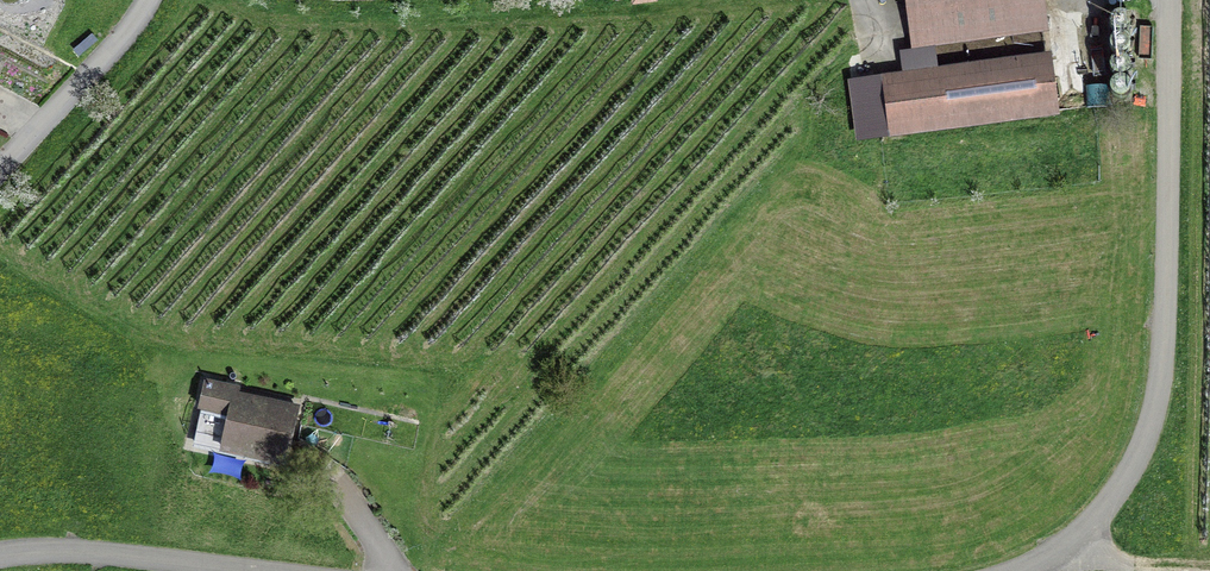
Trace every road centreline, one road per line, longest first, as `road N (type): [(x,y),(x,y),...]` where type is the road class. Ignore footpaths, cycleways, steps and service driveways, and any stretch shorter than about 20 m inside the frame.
road 1 (unclassified): [(1017,570),(1065,550),(1097,518),(1126,480),(1152,417),(1163,360),(1166,0)]
road 2 (unclassified): [(0,555),(69,551),(267,570)]
road 3 (residential): [(0,164),(100,61),(145,0)]
road 4 (track): [(1065,550),(1137,566),(1209,565)]

